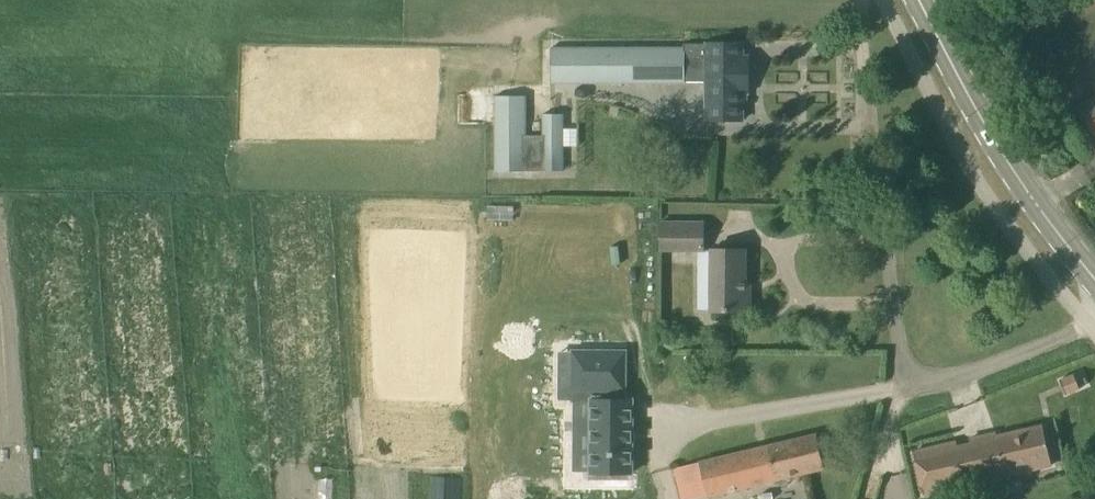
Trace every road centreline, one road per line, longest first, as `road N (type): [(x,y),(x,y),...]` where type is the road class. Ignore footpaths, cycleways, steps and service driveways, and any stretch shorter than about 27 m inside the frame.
road 1 (unclassified): [(901,386),(862,0)]
road 2 (primary): [(1094,280),(1024,192),(918,0)]
road 3 (unclassified): [(901,386),(961,378),(1094,319)]

